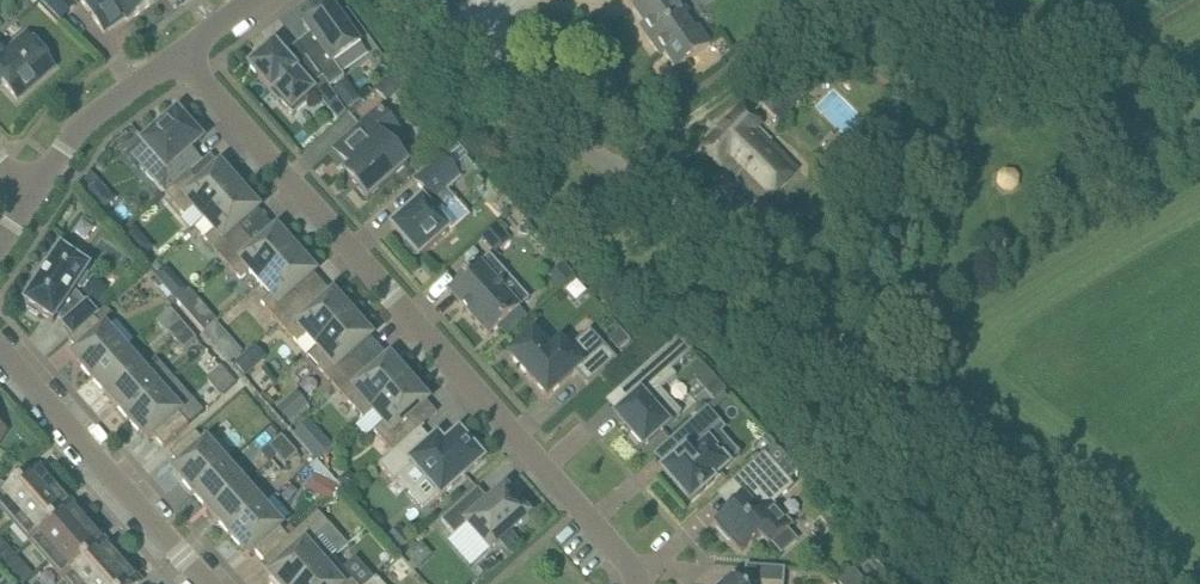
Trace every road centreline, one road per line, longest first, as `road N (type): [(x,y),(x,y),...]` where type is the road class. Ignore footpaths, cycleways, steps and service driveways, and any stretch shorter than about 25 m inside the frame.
road 1 (unclassified): [(1002,583),(1046,540),(1051,513),(1039,488),(614,172),(514,109),(433,0)]
road 2 (residential): [(639,583),(634,568),(181,52)]
road 3 (residential): [(0,346),(204,583)]
road 4 (residential): [(33,196),(79,123),(181,52)]

